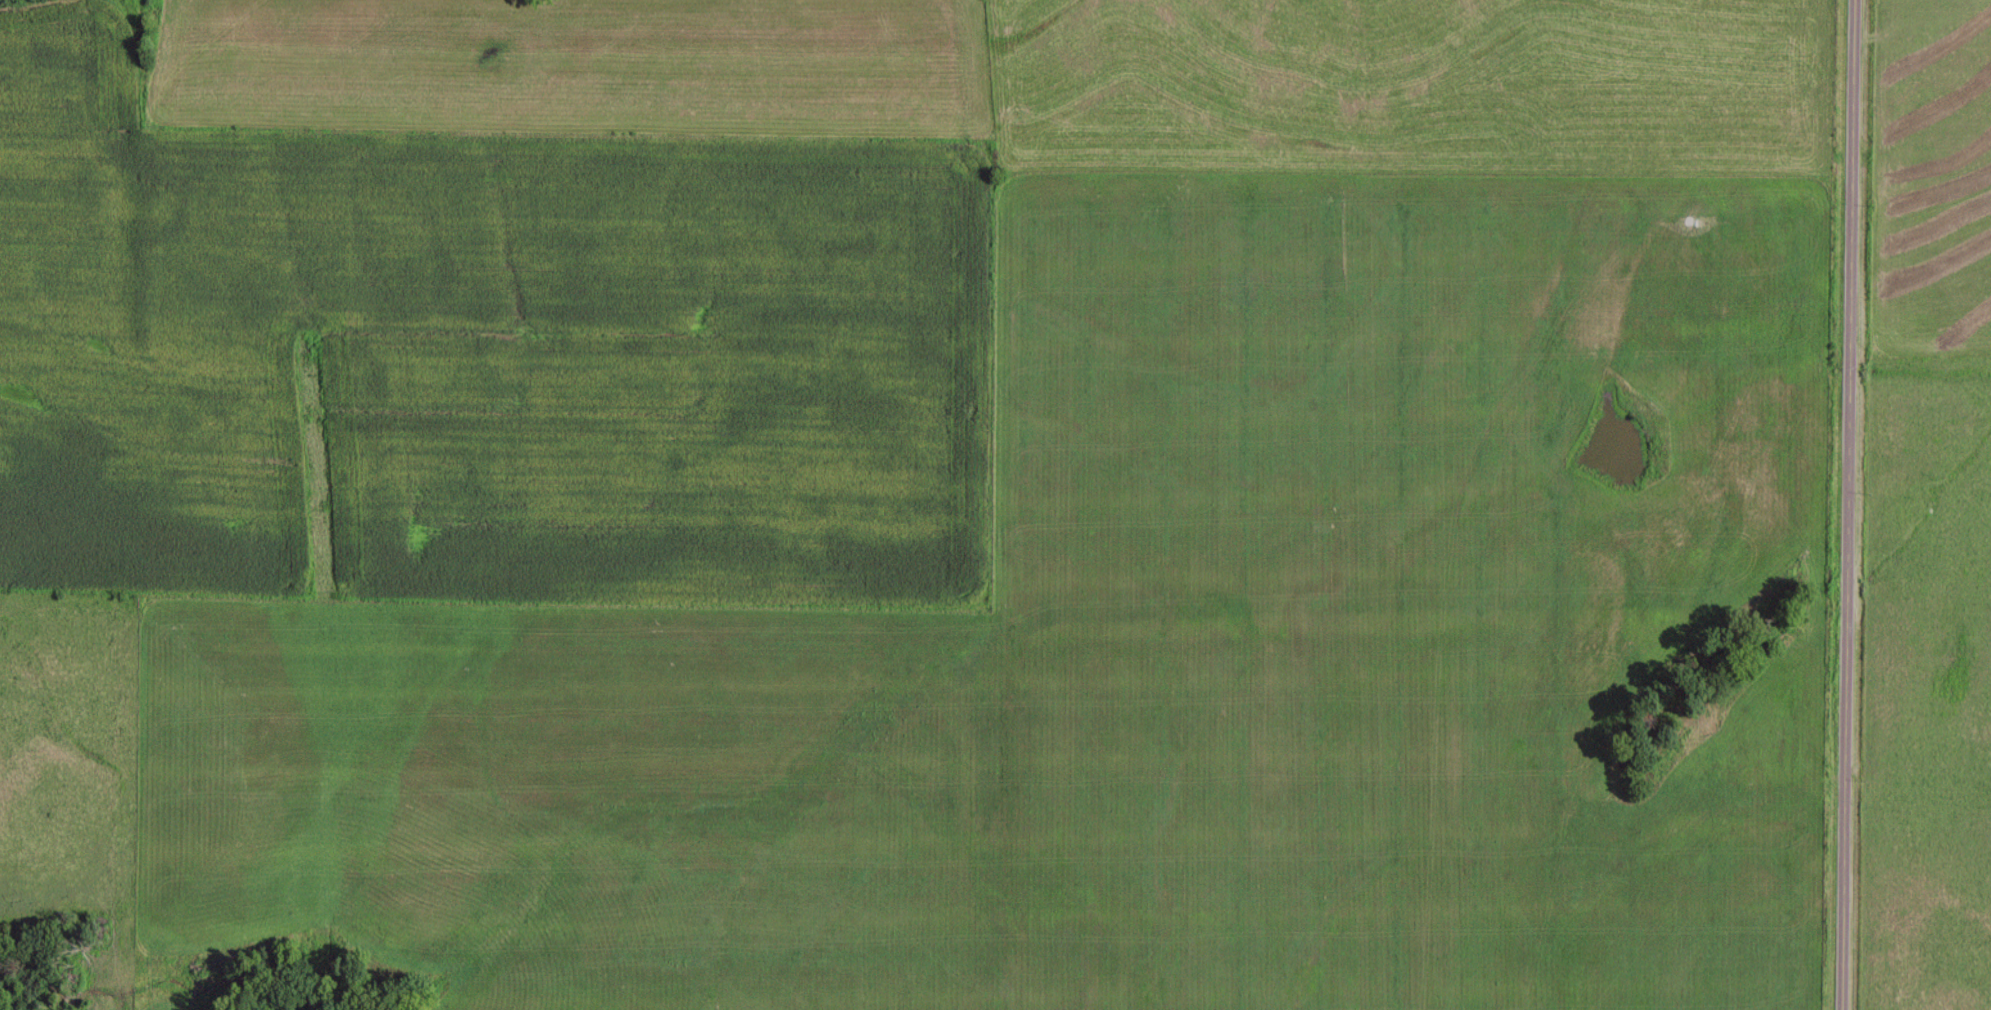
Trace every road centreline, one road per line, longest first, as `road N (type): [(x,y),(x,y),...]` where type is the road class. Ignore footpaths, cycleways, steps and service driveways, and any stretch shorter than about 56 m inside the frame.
road 1 (secondary): [(1840,1009),(1861,0)]

